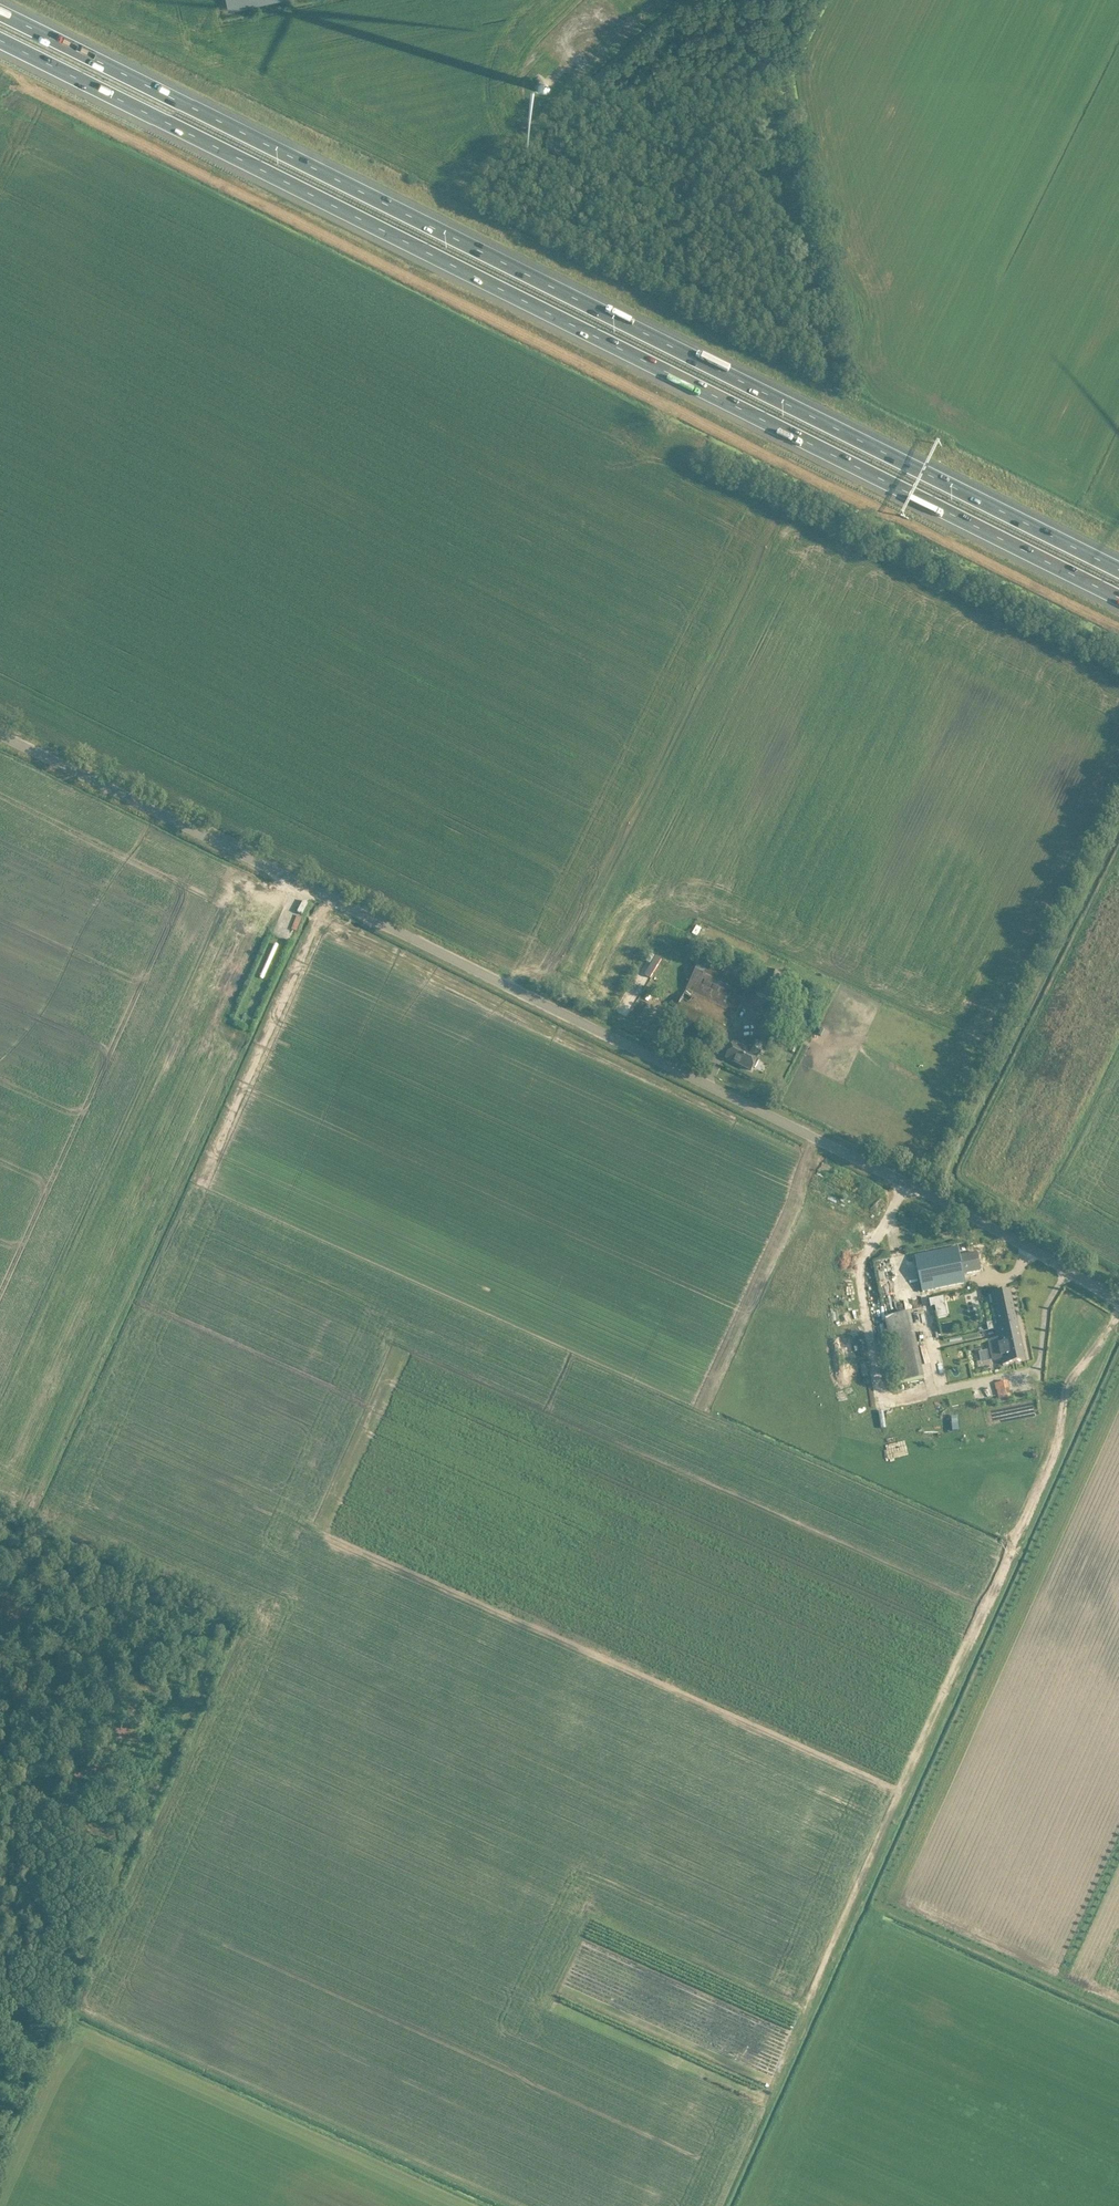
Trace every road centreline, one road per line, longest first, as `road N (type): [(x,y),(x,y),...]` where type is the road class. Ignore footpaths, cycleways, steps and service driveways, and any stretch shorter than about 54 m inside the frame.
road 1 (unclassified): [(0,735),(960,1212),(1118,1305)]
road 2 (motorway): [(0,39),(1118,599)]
road 3 (motorway): [(1118,567),(0,12)]

